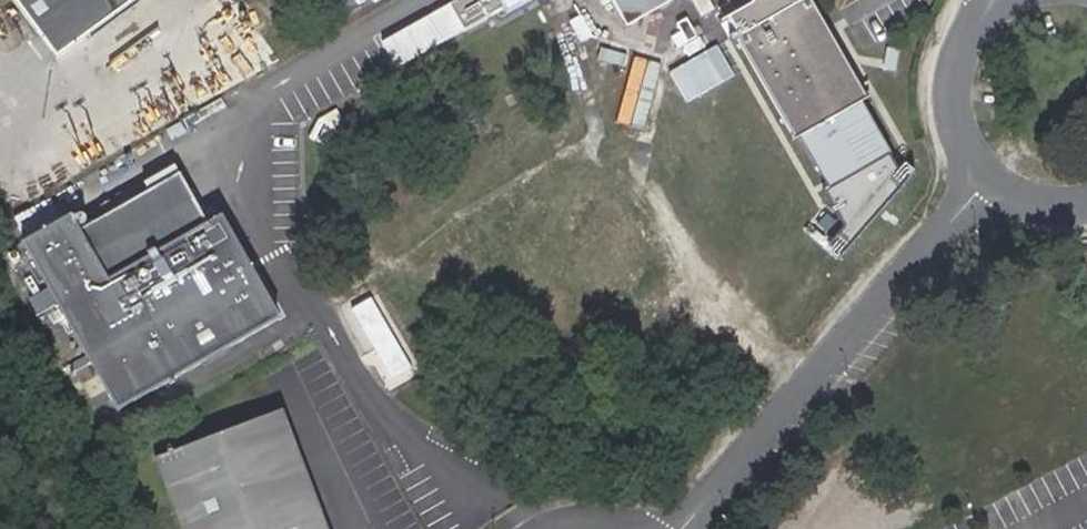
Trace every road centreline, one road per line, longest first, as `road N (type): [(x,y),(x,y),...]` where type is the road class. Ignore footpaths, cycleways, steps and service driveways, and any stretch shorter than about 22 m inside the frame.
road 1 (residential): [(992,178),(690,528)]
road 2 (residential): [(1005,0),(972,32),(954,80),(960,131),(992,178)]

